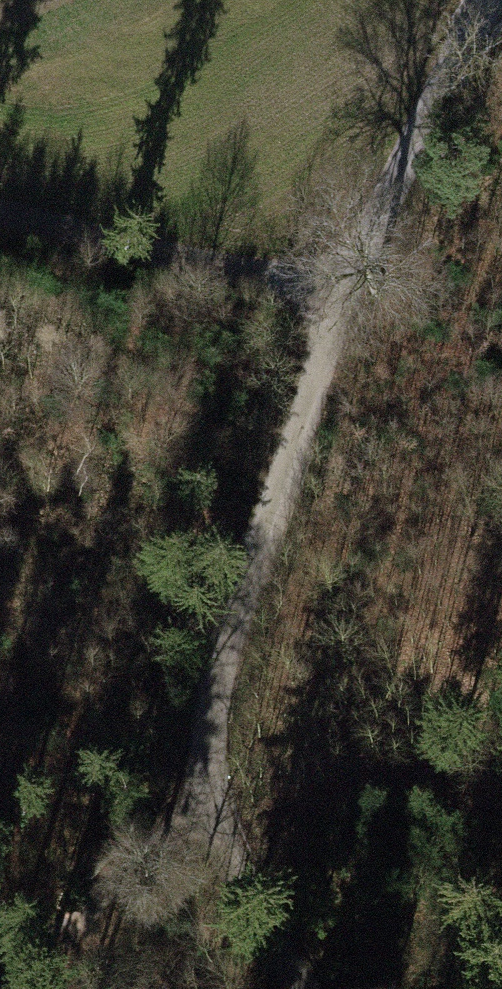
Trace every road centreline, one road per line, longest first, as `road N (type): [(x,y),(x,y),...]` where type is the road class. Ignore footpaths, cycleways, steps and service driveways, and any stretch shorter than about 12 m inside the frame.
road 1 (track): [(299,988),(223,838),(210,769),(220,684),(340,300),(464,32),(487,0)]
road 2 (track): [(0,216),(340,300)]
road 3 (track): [(16,988),(213,798)]

